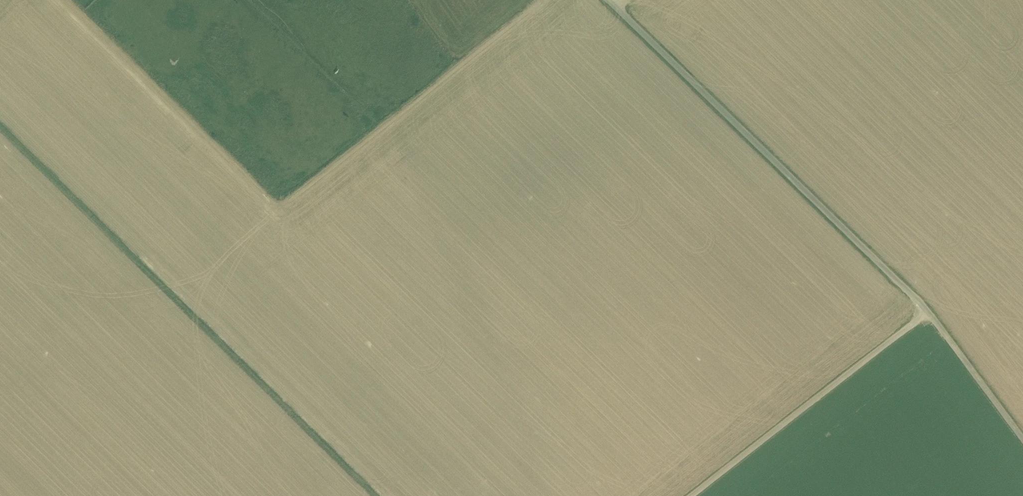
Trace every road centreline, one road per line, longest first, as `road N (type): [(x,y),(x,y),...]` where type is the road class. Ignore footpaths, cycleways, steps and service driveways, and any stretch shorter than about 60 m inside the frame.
road 1 (unclassified): [(1022,439),(927,312),(595,0)]
road 2 (track): [(699,495),(927,312)]

